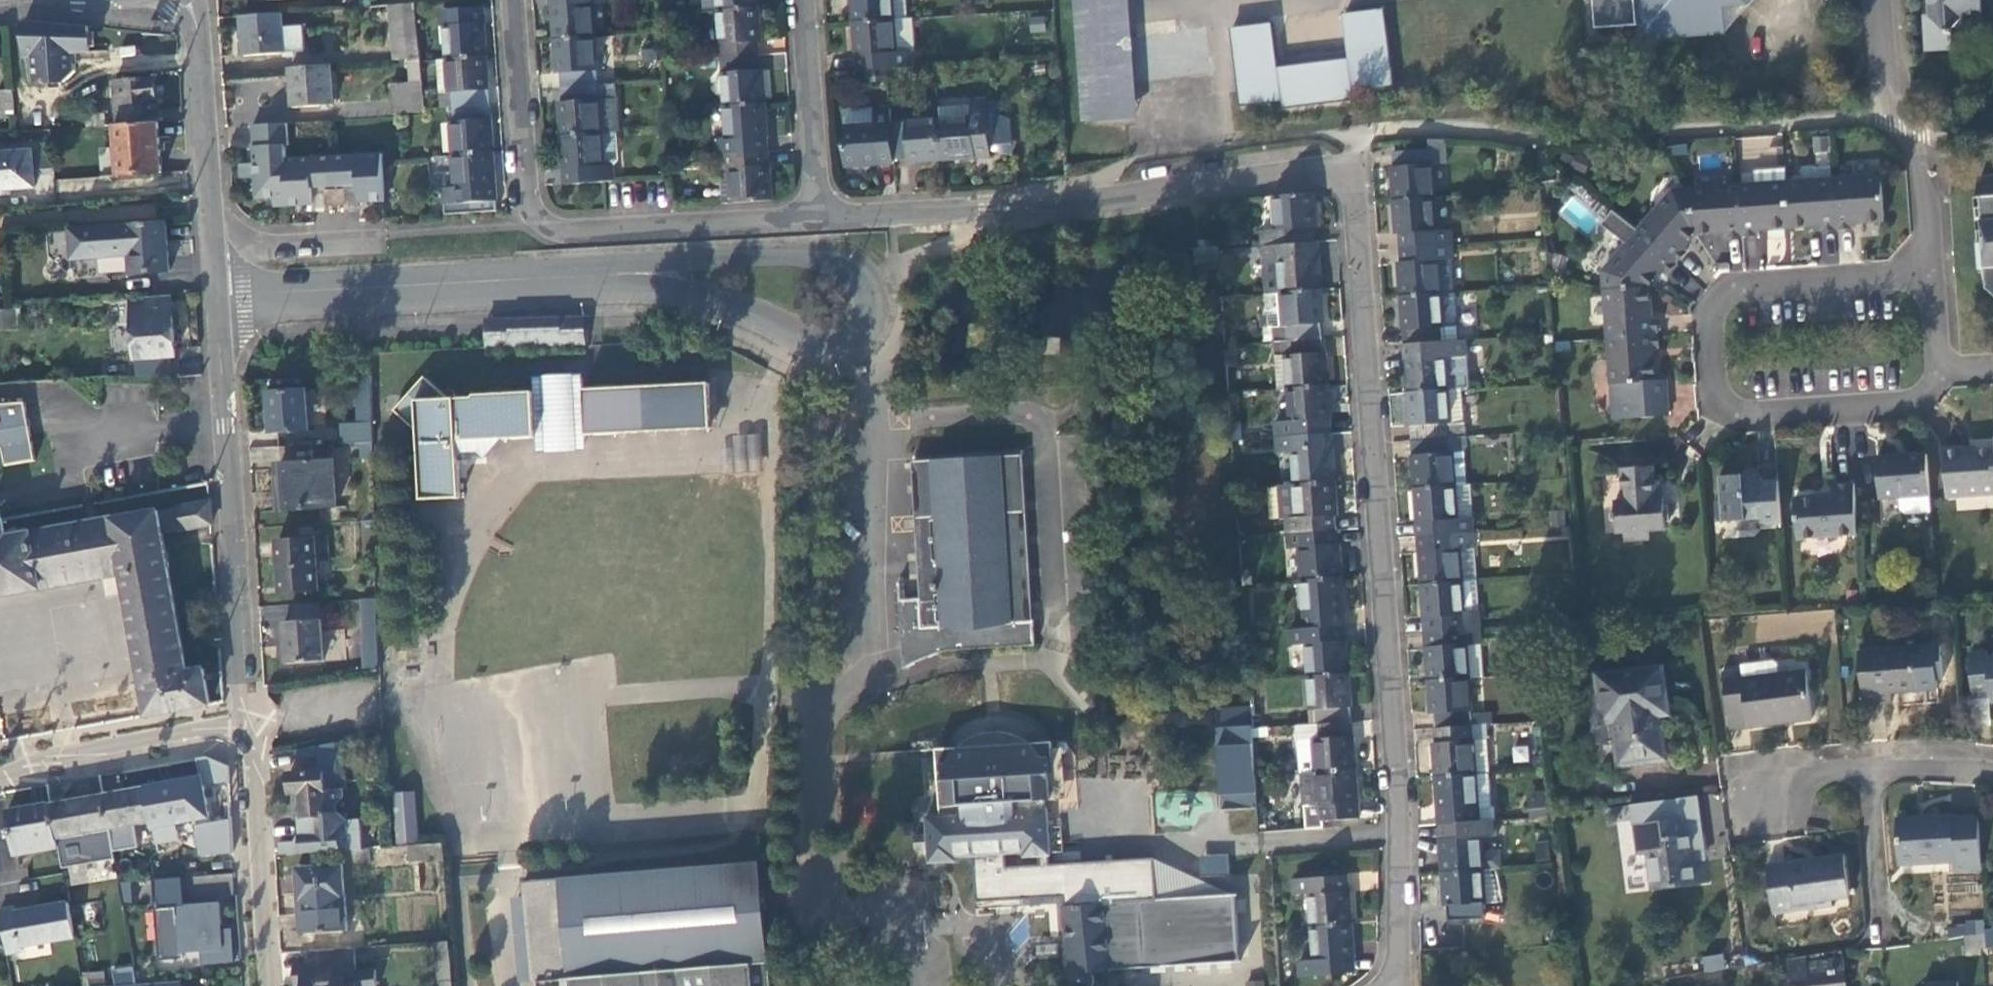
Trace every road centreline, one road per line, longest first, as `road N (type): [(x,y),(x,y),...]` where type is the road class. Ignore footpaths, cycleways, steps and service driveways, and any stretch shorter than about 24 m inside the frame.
road 1 (residential): [(815,215),(1361,146),(1401,852),(1399,985)]
road 2 (residential): [(241,725),(197,30),(182,0)]
road 3 (residential): [(1933,263),(1718,287),(1707,338),(1725,414),(1915,405),(1940,371)]
road 4 (residential): [(512,0),(526,231),(815,215)]
road 5 (residential): [(1887,0),(1893,114),(1920,138),(1933,263)]
road 6 (residential): [(241,725),(0,768)]
road 7 (residential): [(262,985),(243,745)]
road 8 (residential): [(815,215),(800,0)]
road 9 (residential): [(1863,762),(1881,938)]
road 10 (residential): [(1992,764),(1863,762)]

